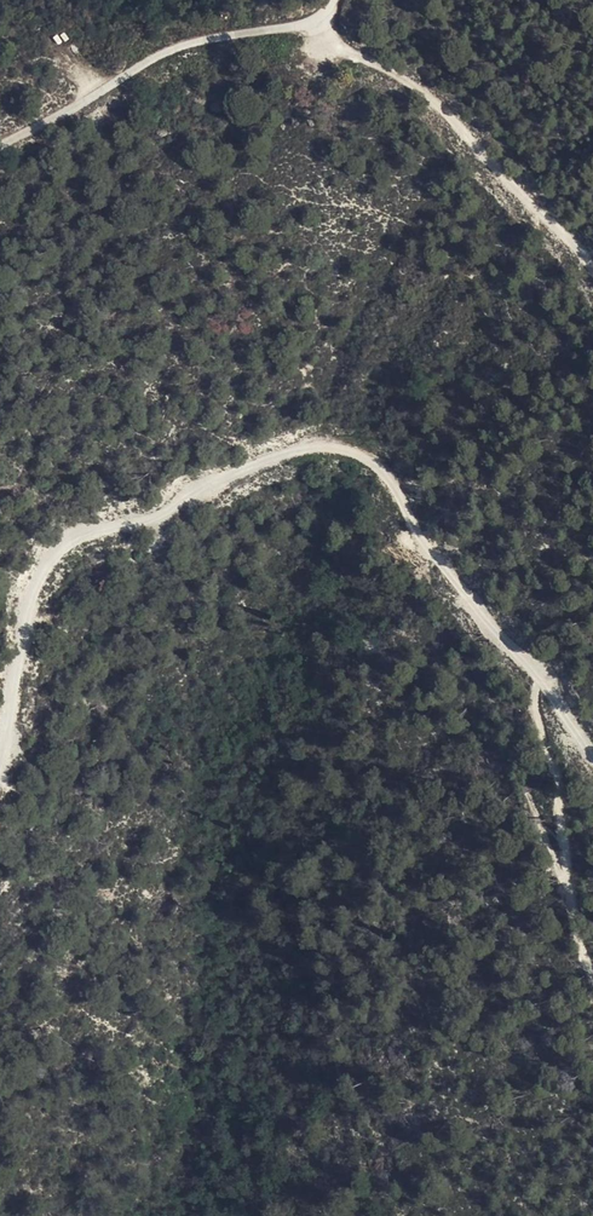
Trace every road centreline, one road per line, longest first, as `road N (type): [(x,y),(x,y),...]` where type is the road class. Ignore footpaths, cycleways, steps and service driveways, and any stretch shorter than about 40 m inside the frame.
road 1 (track): [(592,750),(426,546),(394,478),(354,451),(303,448),(192,490),(163,520),(63,544),(40,566),(0,758)]
road 2 (track): [(0,151),(157,55),(211,37),(319,25),(334,0)]
road 3 (track): [(319,25),(340,48),(431,99),(562,236),(592,280)]

